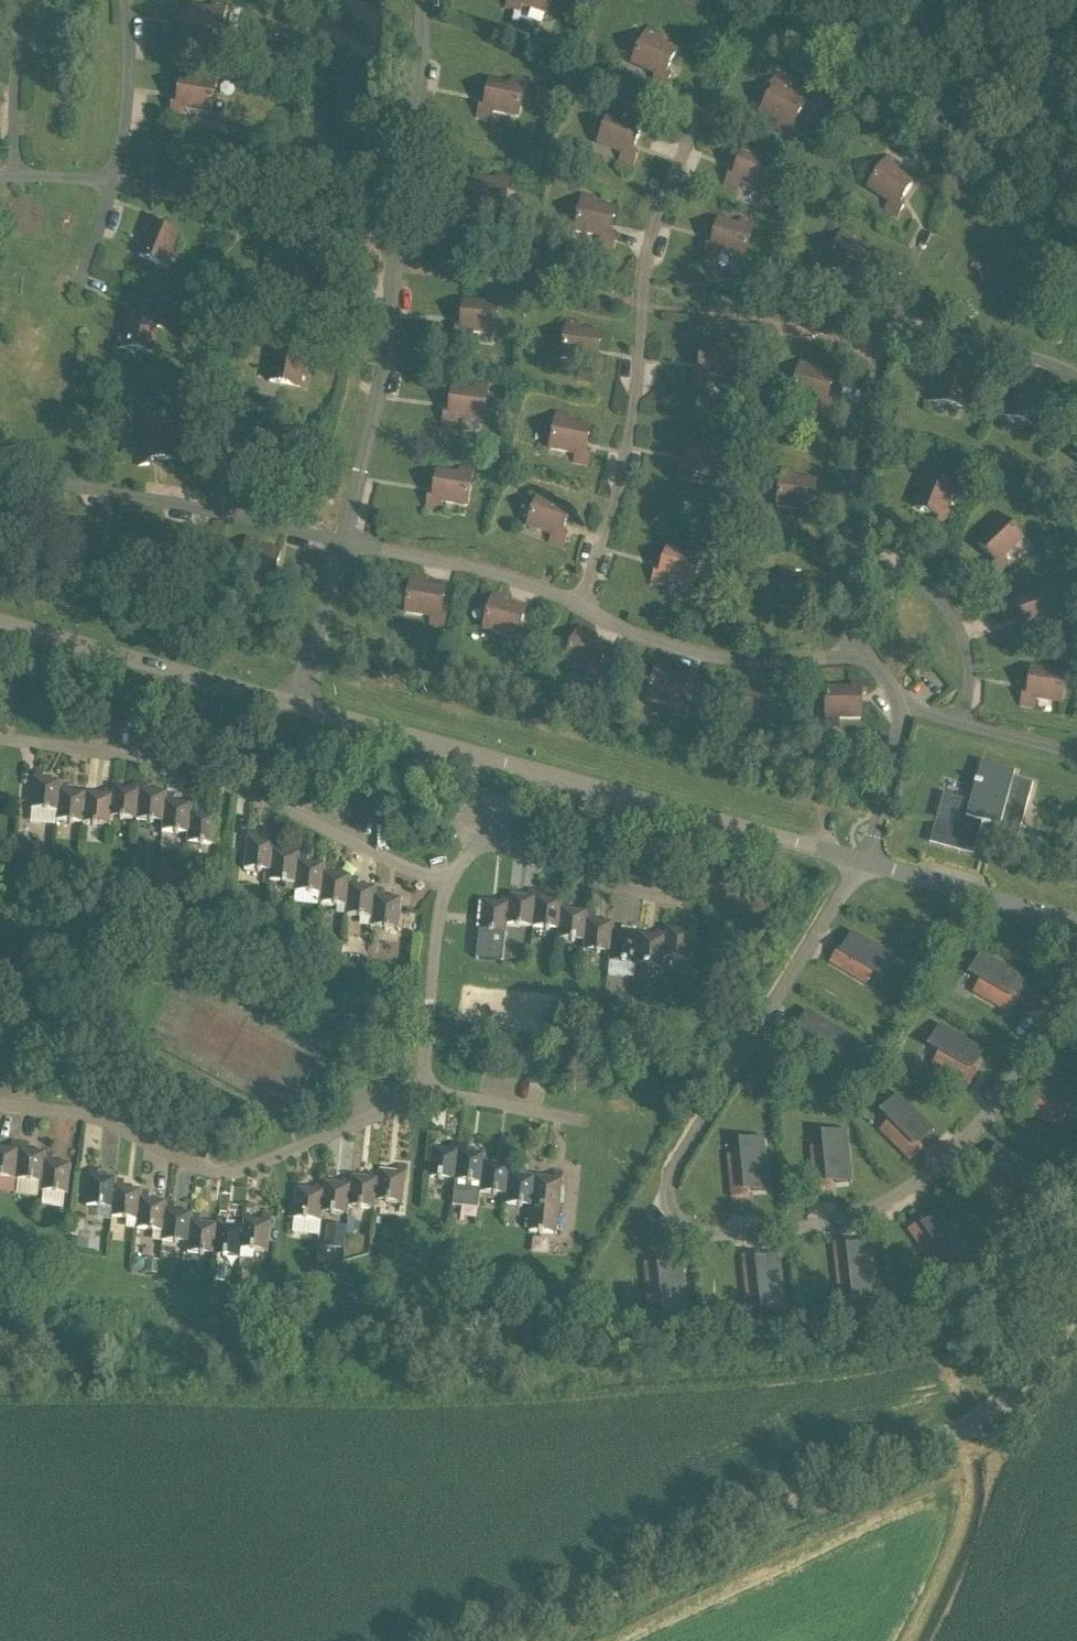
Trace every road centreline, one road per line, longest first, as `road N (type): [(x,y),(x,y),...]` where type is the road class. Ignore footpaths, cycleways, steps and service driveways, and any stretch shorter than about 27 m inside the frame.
road 1 (residential): [(1076,922),(0,619)]
road 2 (unclassified): [(506,1640),(998,1414),(1076,1301)]

